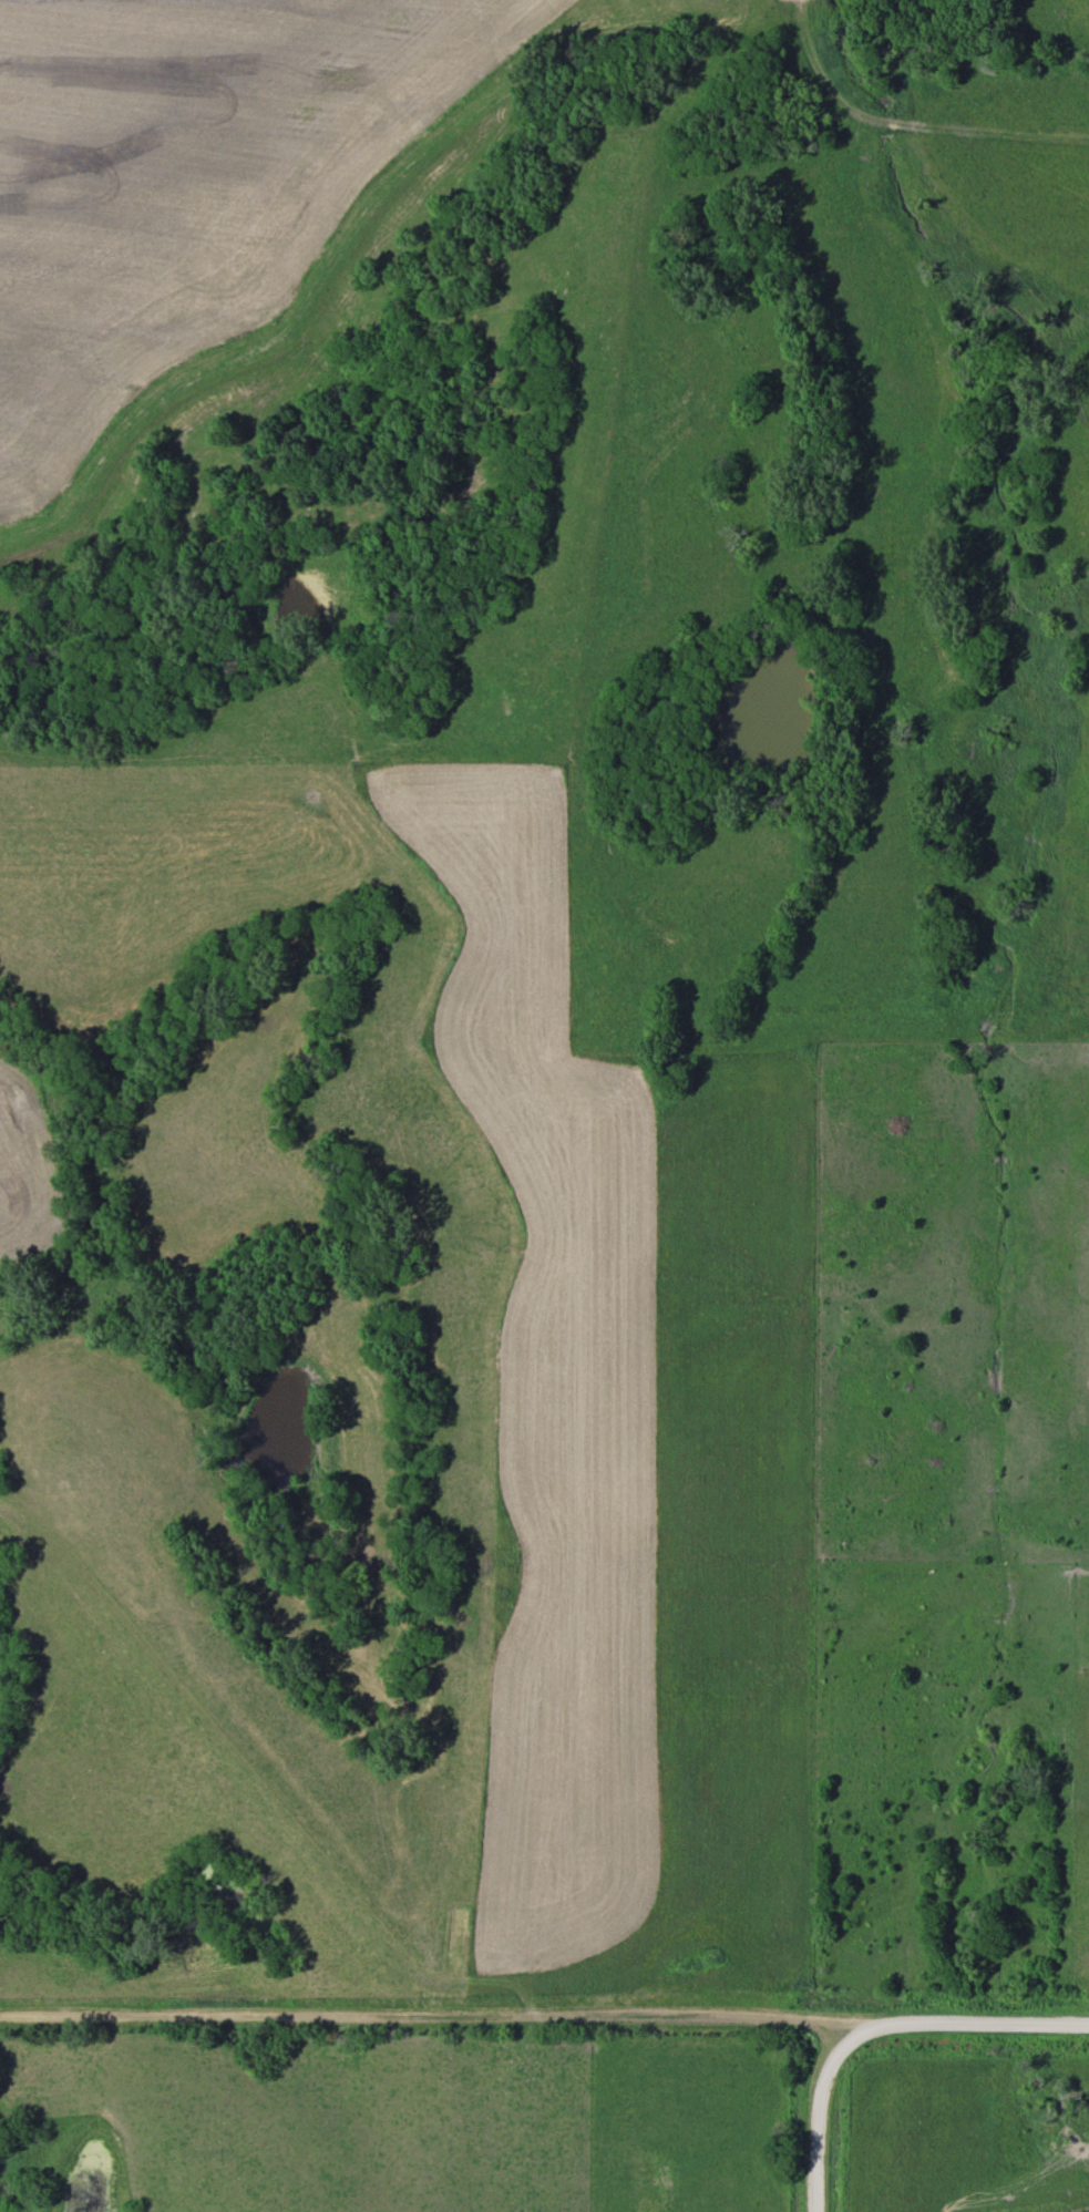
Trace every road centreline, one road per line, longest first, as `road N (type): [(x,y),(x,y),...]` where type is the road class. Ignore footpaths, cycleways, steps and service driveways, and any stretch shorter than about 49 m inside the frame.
road 1 (residential): [(1088,2026),(870,2034),(791,2023),(0,2017)]
road 2 (residential): [(870,2034),(830,2065),(821,2087),(814,2211)]

